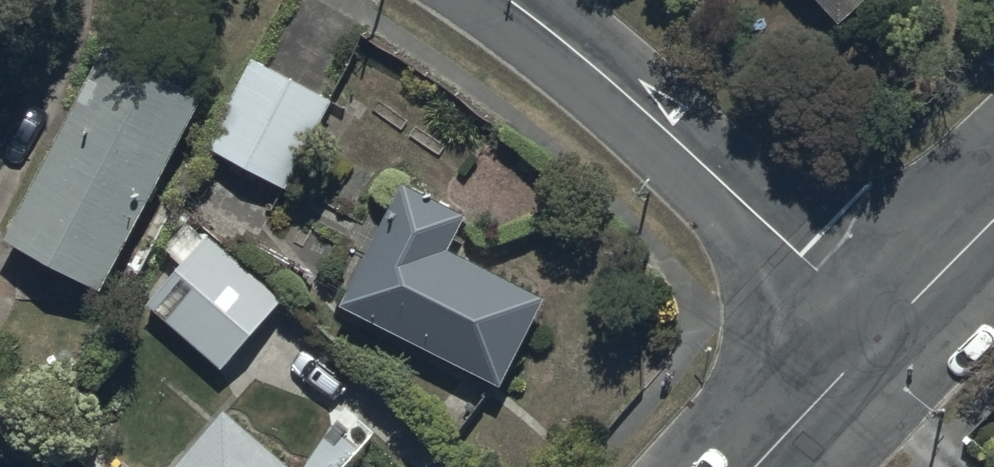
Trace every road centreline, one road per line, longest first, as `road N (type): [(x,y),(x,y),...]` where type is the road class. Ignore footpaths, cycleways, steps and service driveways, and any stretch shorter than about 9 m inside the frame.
road 1 (residential): [(880,336),(510,0)]
road 2 (tertiary): [(758,466),(880,336)]
road 3 (tertiary): [(880,336),(993,223)]

